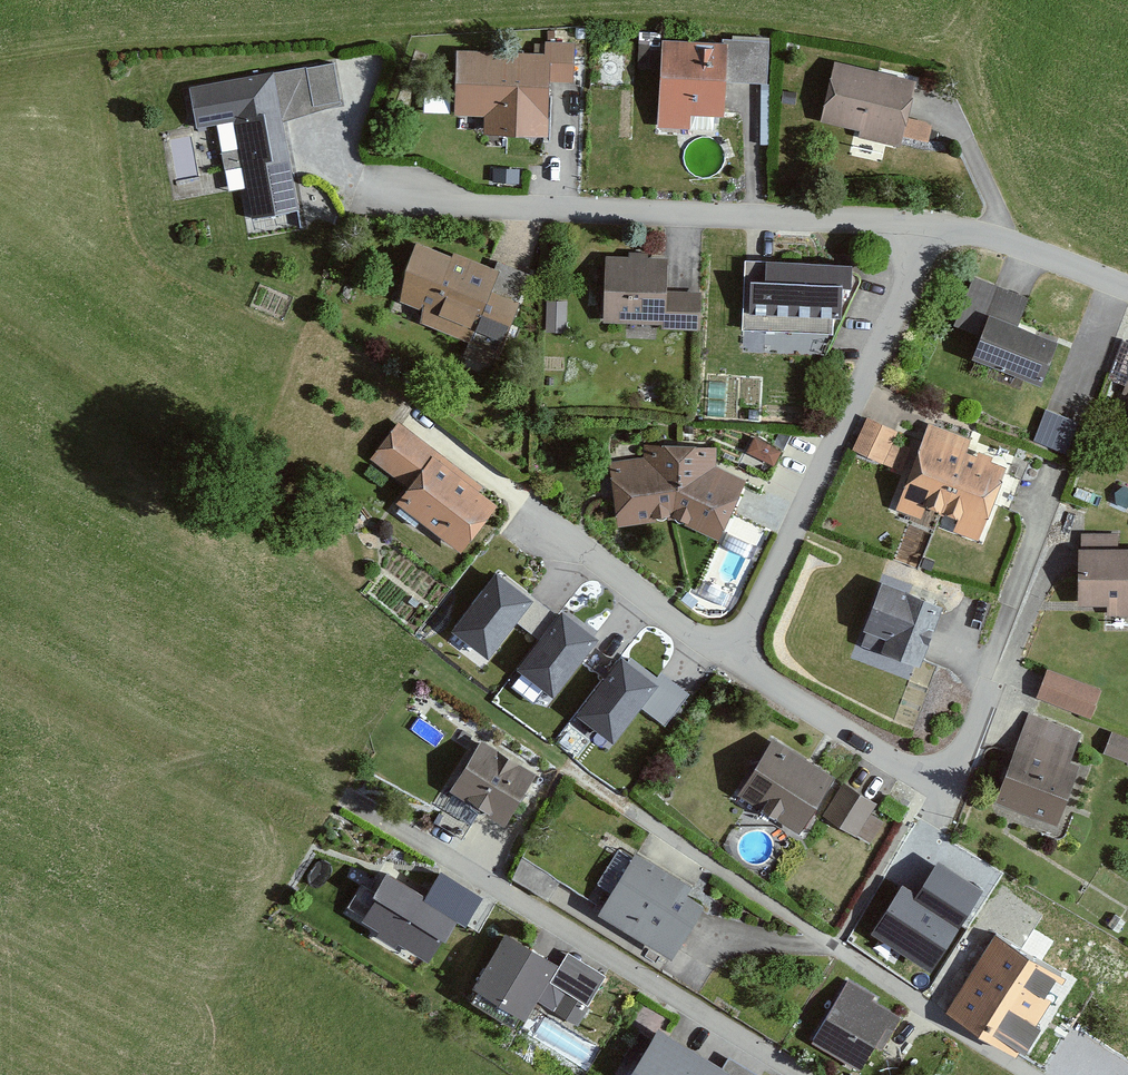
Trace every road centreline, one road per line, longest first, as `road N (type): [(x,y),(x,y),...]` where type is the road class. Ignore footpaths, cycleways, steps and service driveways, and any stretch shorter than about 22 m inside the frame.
road 1 (residential): [(735,665),(912,774),(942,780),(961,765),(995,686),(1053,473)]
road 2 (residential): [(929,236),(388,194)]
road 3 (residential): [(802,1074),(350,800)]
road 4 (residential): [(929,236),(735,665)]
road 5 (residential): [(1041,1074),(650,826)]
road 6 (residential): [(425,428),(735,665)]
road 7 (residential): [(917,106),(949,120),(1009,249)]
road 8 (residential): [(1127,291),(1009,249)]

